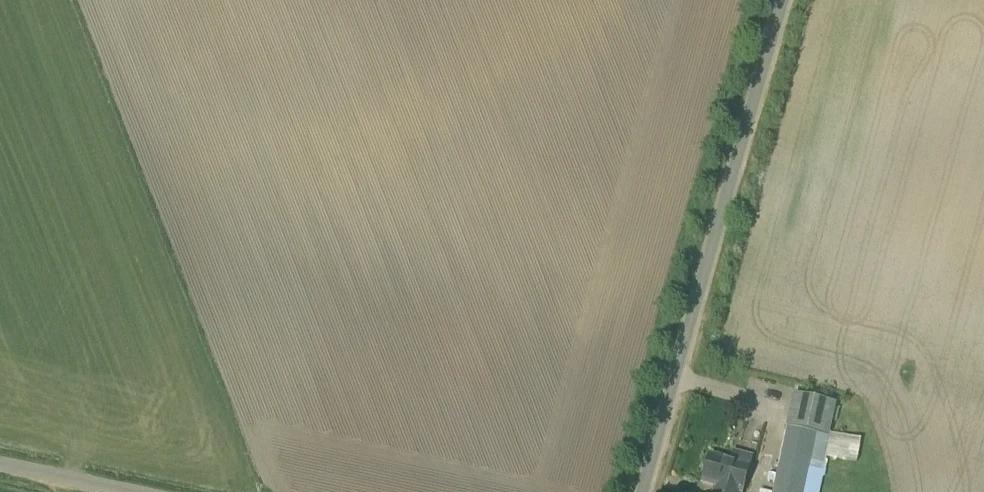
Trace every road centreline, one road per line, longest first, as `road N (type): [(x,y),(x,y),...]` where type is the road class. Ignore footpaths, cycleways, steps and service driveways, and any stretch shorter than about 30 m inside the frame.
road 1 (tertiary): [(642,491),(781,0)]
road 2 (unclassified): [(0,464),(130,491)]

